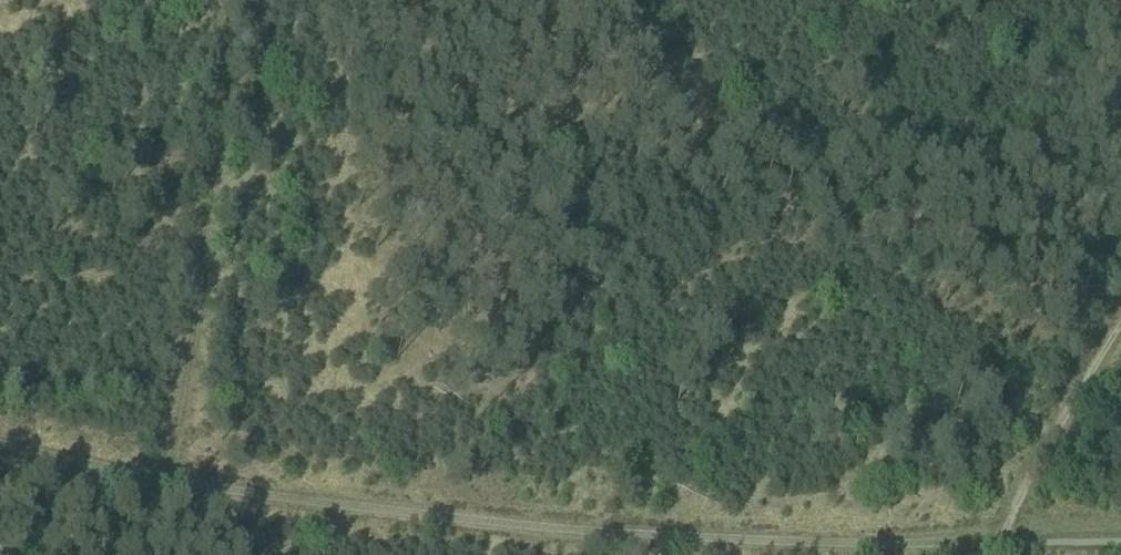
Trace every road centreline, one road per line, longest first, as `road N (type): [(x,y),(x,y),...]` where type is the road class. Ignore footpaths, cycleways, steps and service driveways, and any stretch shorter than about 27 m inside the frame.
road 1 (track): [(994,544),(628,538),(493,525),(172,482),(0,440)]
road 2 (track): [(224,0),(172,482)]
road 3 (track): [(994,544),(1120,325)]

